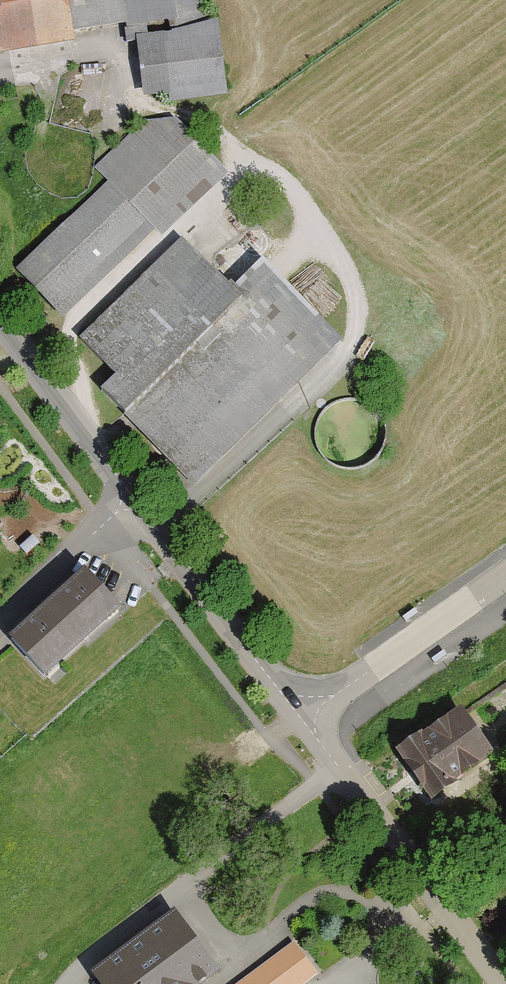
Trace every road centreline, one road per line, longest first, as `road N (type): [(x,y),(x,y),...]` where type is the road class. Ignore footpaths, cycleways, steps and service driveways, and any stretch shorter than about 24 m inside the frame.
road 1 (tertiary): [(301,718),(129,505),(0,325)]
road 2 (tertiary): [(505,978),(301,718)]
road 3 (residential): [(505,576),(301,718)]

